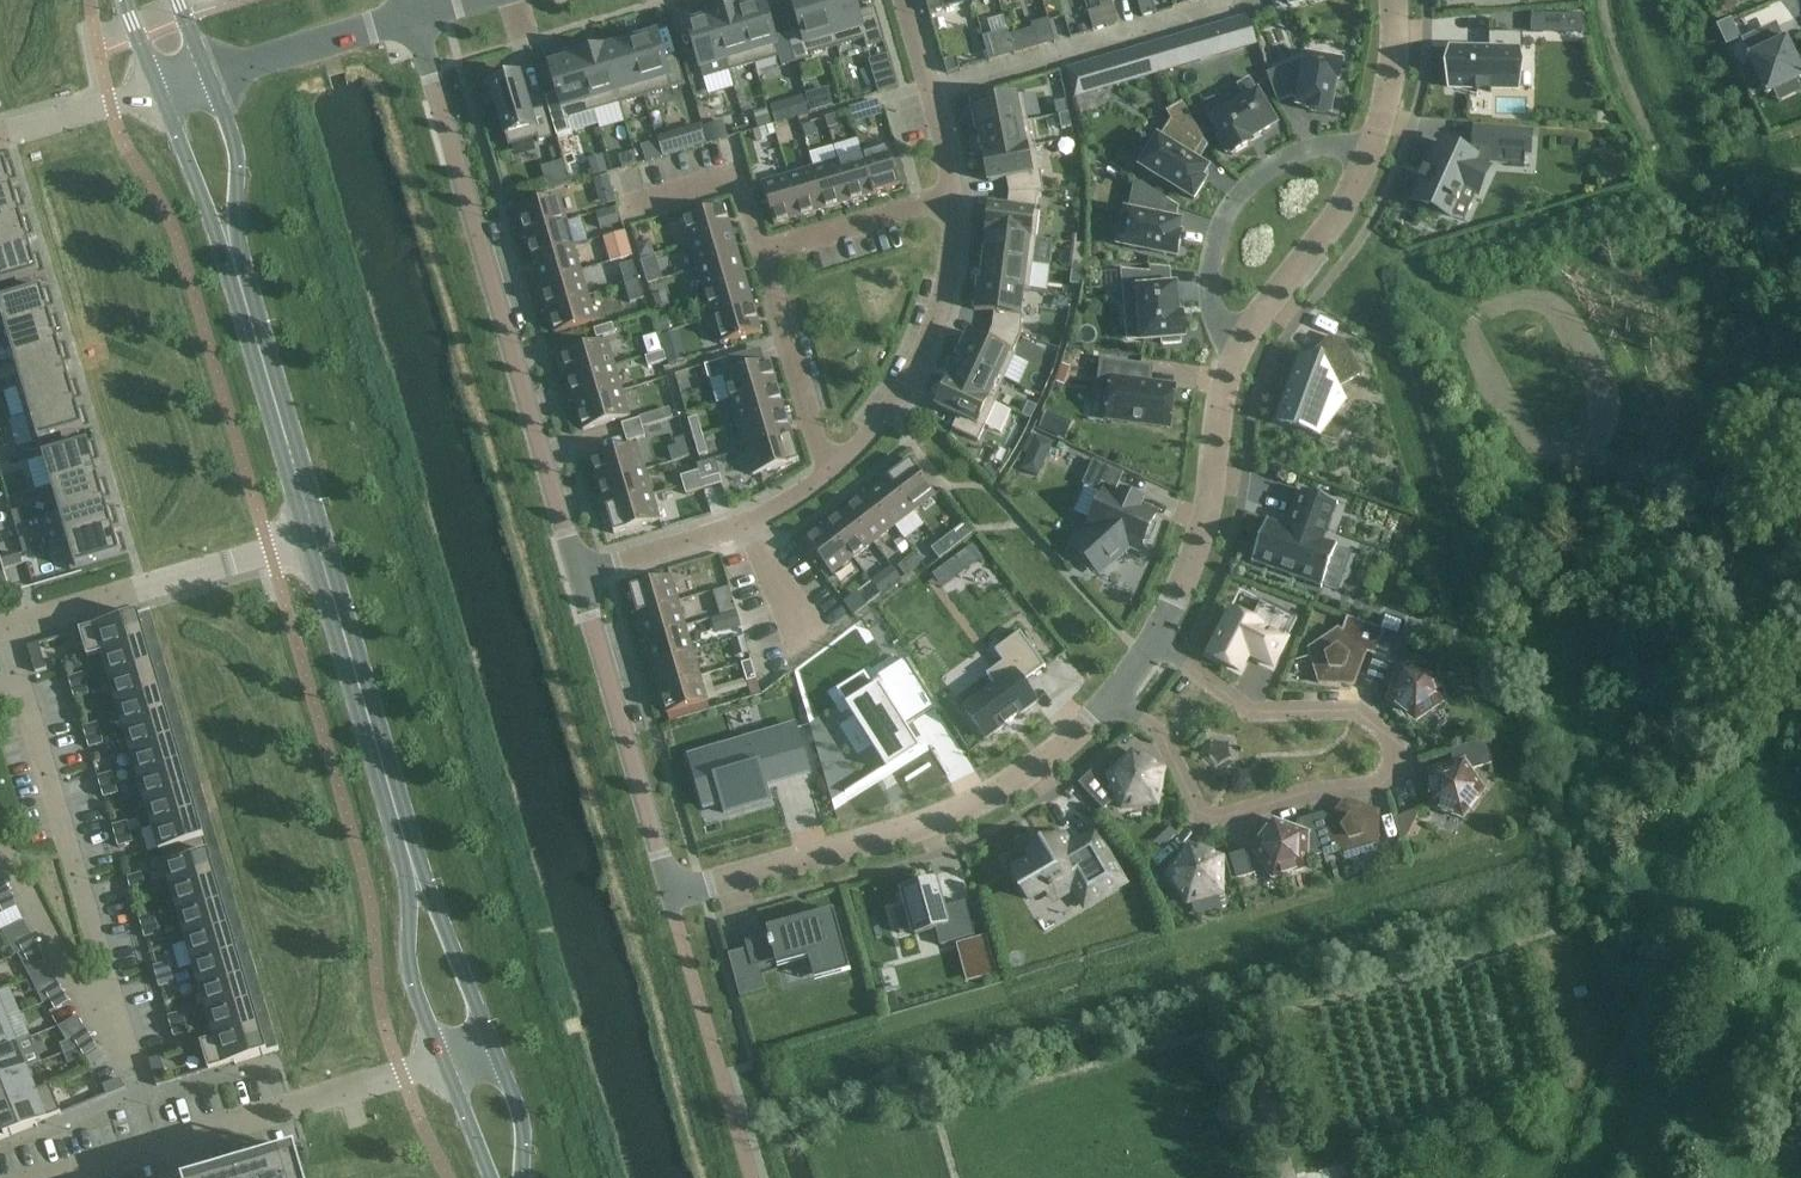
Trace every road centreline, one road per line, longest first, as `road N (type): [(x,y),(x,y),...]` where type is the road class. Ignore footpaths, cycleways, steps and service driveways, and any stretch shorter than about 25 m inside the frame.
road 1 (residential): [(1158,637),(1251,712),(1359,711),(1404,751),(1404,761),(1379,785),(1305,791),(1221,819),(1201,815),(1162,733),(1112,694)]
road 2 (residential): [(413,14),(576,576)]
road 3 (residential): [(1112,694),(1051,756),(964,812),(669,896)]
road 4 (residential): [(840,466),(813,430),(764,250),(954,192)]
road 5 (residential): [(47,1177),(443,1064)]
road 6 (residential): [(122,1019),(23,679)]
road 7 (residential): [(576,576),(669,896)]
road 8 (tertiary): [(316,541),(409,860)]
road 9 (residential): [(316,541),(9,631)]
road 10 (residential): [(1242,345),(1216,320),(1208,294),(1219,223),(1268,167),(1300,152),(1331,147),(1367,155)]
road 11 (residential): [(840,466),(889,418),(948,299),(954,192)]
road 12 (residential): [(1242,345),(1221,395),(1198,542),(1158,637)]
road 13 (residential): [(576,576),(772,521),(840,466)]
road 14 (tertiary): [(240,283),(316,541)]
road 15 (residential): [(1367,155),(1344,204),(1242,345)]
road 16 (residential): [(0,835),(80,996),(122,1019)]
road 17 (residential): [(413,14),(210,78)]
road 18 (tertiary): [(409,860),(410,967),(443,1064)]
road 19 (tertiary): [(240,283),(236,153),(210,78)]
road 20 (tertiary): [(157,93),(240,283)]
road 21 (tertiary): [(493,1046),(437,902),(409,860)]
road 22 (residential): [(954,192),(907,0)]
road 23 (residential): [(157,93),(0,137)]
road 24 (residential): [(1397,0),(1388,93),(1367,155)]
road 25 (tertiary): [(522,1177),(519,1108),(493,1046)]
road 26 (tertiary): [(443,1064),(488,1177)]

